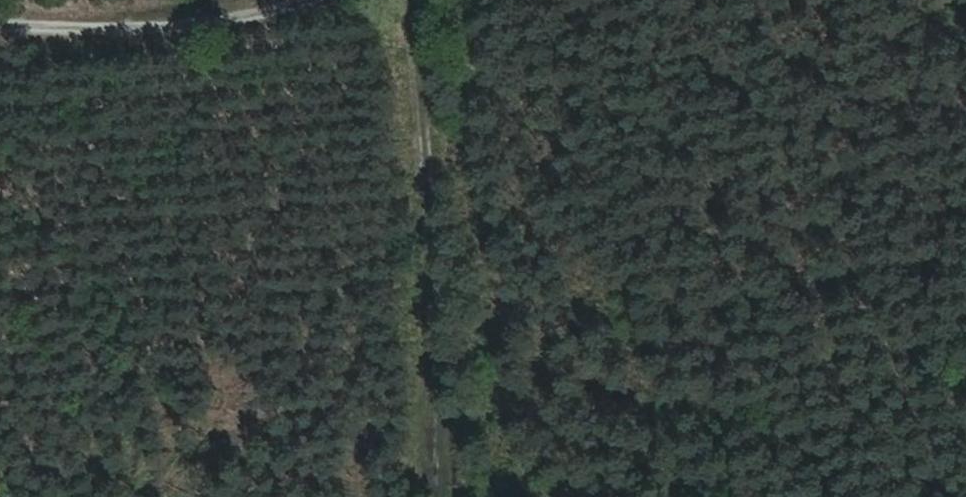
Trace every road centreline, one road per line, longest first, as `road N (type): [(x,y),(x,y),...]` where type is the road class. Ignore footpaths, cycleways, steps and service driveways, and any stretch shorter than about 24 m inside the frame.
road 1 (track): [(411,0),(419,268),(437,496)]

